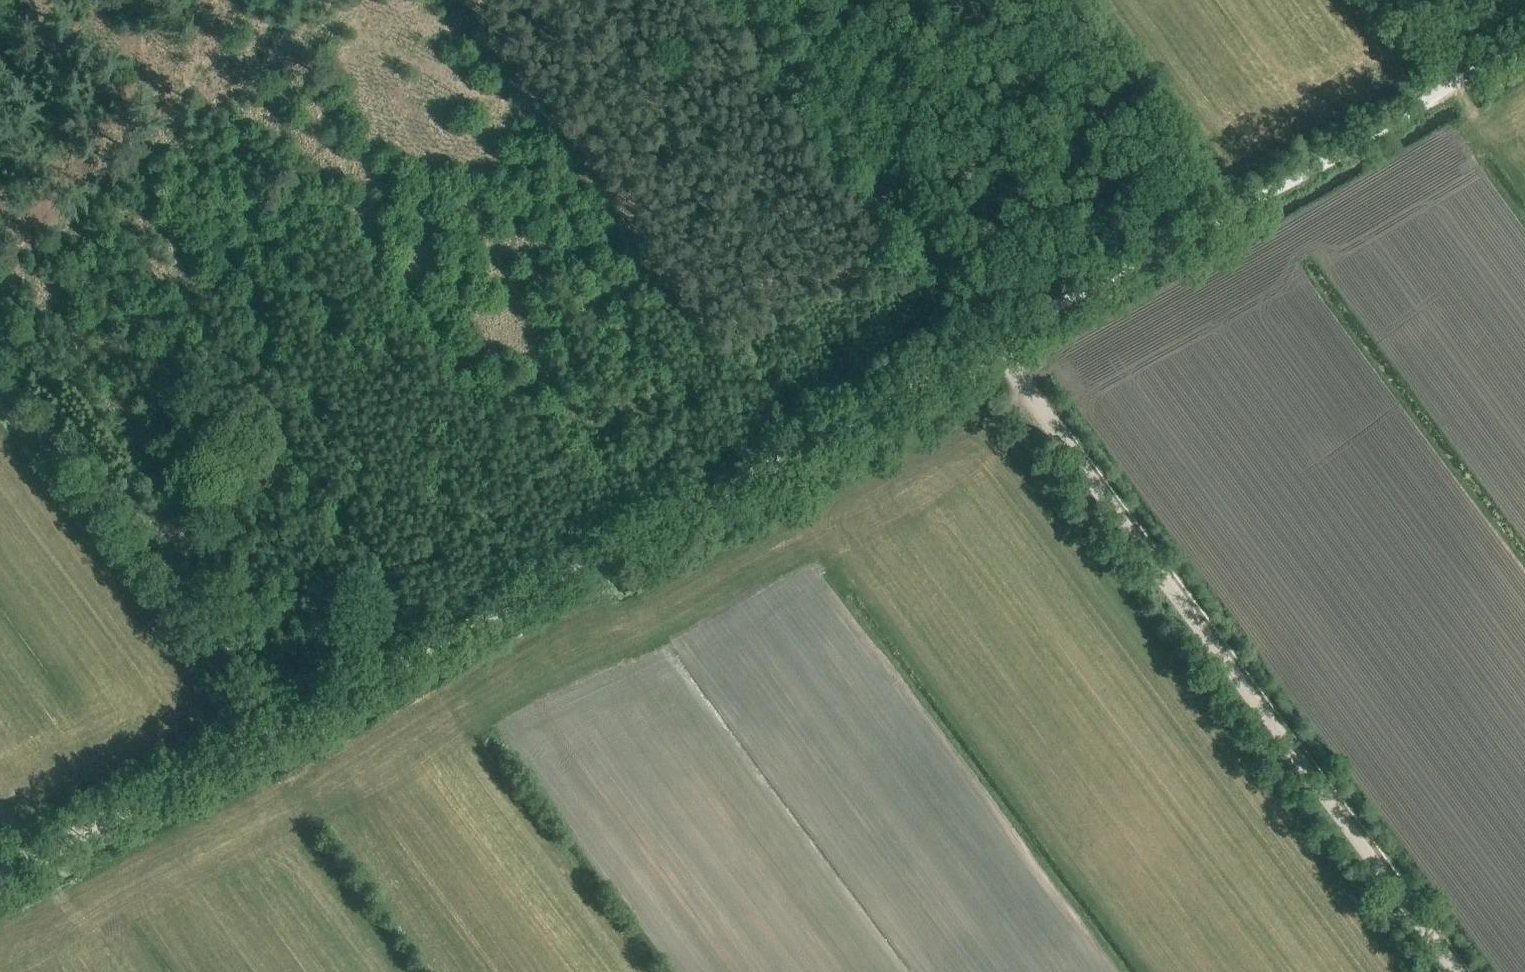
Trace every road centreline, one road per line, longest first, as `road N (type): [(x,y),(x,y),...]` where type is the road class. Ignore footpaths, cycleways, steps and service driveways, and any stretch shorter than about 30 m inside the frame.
road 1 (track): [(0,887),(994,342)]
road 2 (track): [(1460,971),(994,342)]
road 3 (track): [(994,342),(1524,39)]
road 4 (track): [(994,342),(730,0)]

